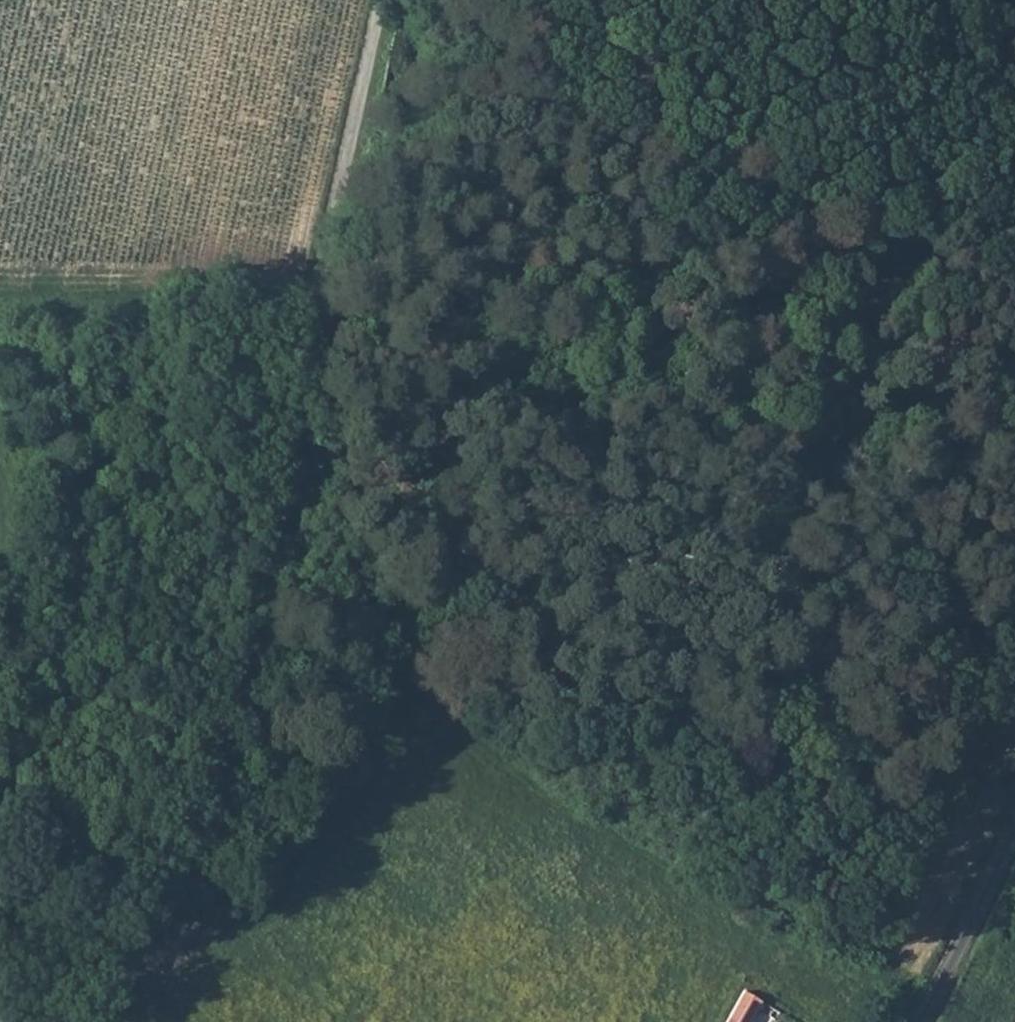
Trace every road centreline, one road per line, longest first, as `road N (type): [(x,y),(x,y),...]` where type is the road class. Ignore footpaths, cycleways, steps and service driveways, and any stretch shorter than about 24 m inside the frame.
road 1 (track): [(82,1021),(182,845),(229,718),(395,0)]

